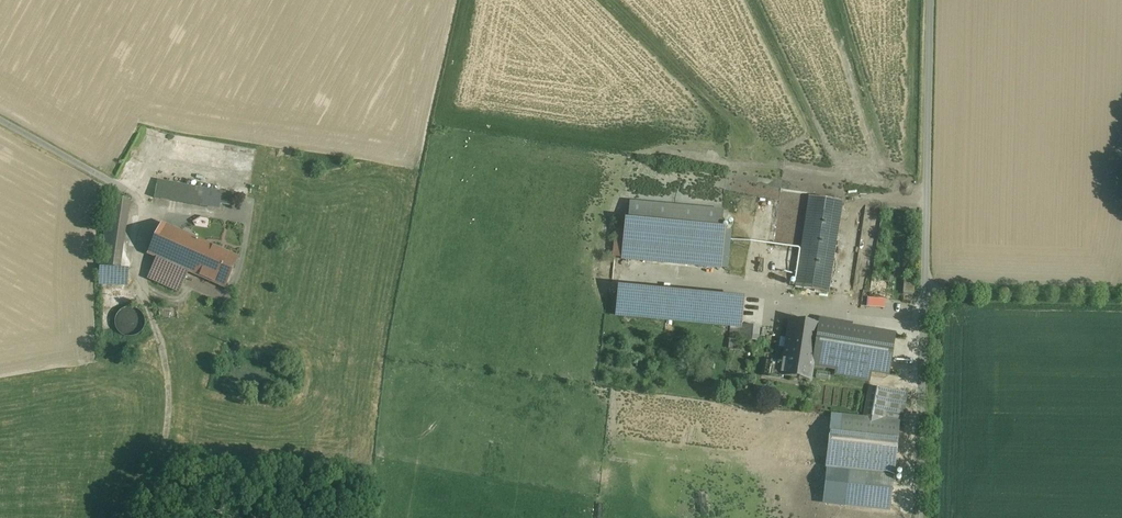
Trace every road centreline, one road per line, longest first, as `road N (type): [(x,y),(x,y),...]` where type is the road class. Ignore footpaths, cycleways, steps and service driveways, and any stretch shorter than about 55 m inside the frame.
road 1 (unclassified): [(921,517),(930,0)]
road 2 (track): [(925,290),(1121,293)]

